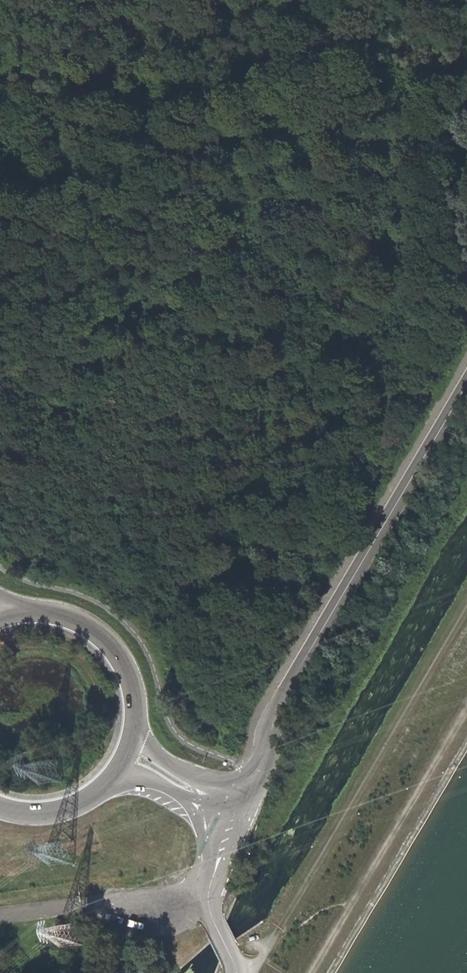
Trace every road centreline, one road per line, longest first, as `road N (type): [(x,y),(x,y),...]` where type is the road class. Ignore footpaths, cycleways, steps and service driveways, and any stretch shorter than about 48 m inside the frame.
road 1 (track): [(0,483),(344,127)]
road 2 (tertiary): [(240,805),(288,686),(466,376)]
road 3 (track): [(466,609),(270,945),(256,962),(233,965)]
road 4 (track): [(314,972),(466,713)]
road 5 (secondary): [(133,716),(126,675),(104,642),(70,619),(23,613)]
road 6 (tertiary): [(240,805),(148,747),(133,716)]
road 7 (secondary): [(0,805),(63,807),(110,775)]

